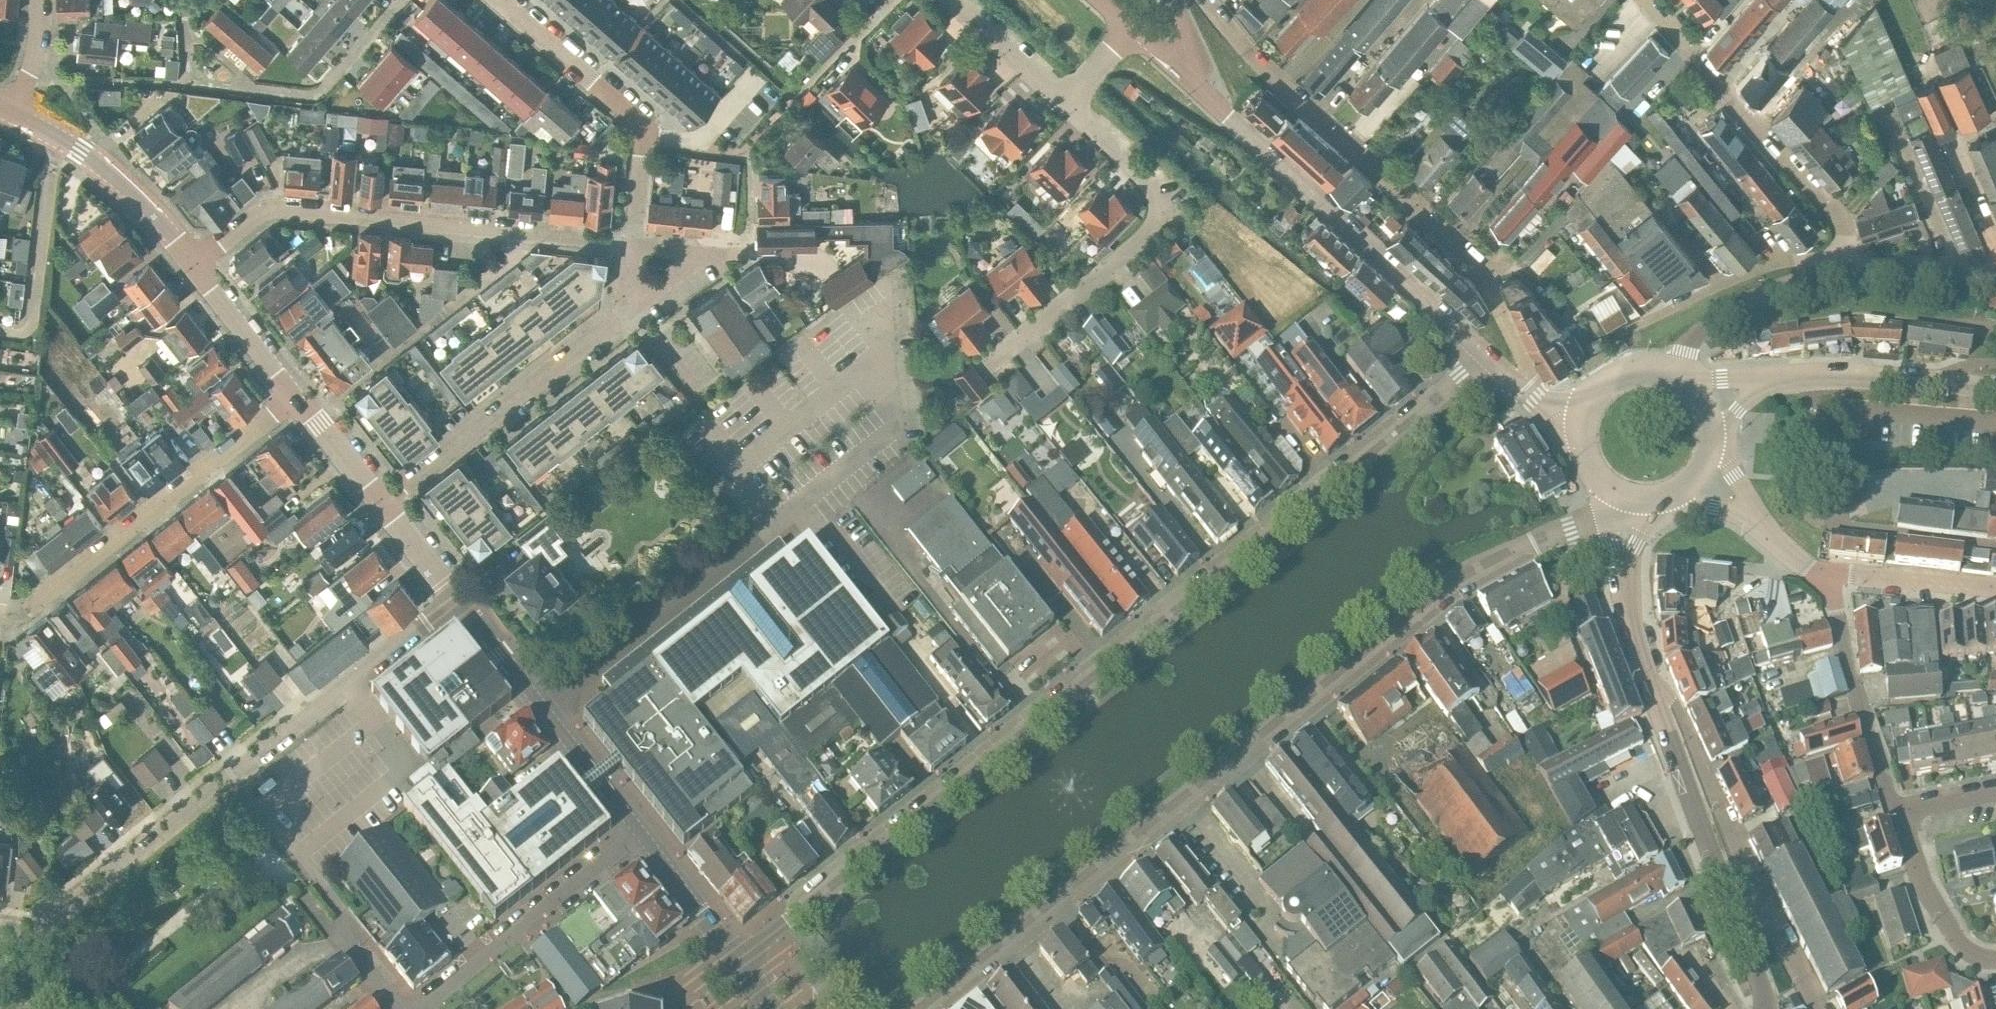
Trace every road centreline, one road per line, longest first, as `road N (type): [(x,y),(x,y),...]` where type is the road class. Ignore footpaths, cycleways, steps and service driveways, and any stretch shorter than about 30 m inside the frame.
road 1 (tertiary): [(1483,353),(737,964)]
road 2 (tertiary): [(921,1008),(1094,884),(1463,573),(1607,510)]
road 3 (residential): [(455,598),(30,940),(0,937)]
road 4 (unclassified): [(1676,377),(1704,327),(1844,263),(1843,227),(1647,0)]
road 5 (unclassified): [(1541,400),(1483,263),(1249,58),(1207,0)]
road 6 (residential): [(196,265),(270,210),(632,244)]
road 7 (unclassified): [(1483,353),(1181,77)]
road 8 (residential): [(1069,105),(1157,196),(1155,224),(1136,255),(992,369)]
road 9 (residential): [(1819,1008),(1678,709),(1652,677)]
road 10 (residential): [(1835,376),(1785,457),(1785,489),(1801,511),(1848,529),(1995,543)]
road 11 (tertiary): [(1768,1008),(1652,677)]
road 12 (residential): [(35,608),(293,400)]
road 13 (residential): [(383,505),(624,315)]
road 14 (residential): [(504,0),(630,114),(644,138),(632,244)]
road 15 (tertiary): [(638,828),(455,598)]
road 16 (residential): [(638,828),(419,1008)]
road 17 (residential): [(1897,810),(1824,574)]
road 18 (tertiary): [(196,265),(134,195),(8,113)]
road 19 (residential): [(624,315),(715,250),(632,244)]
road 20 (residential): [(1995,960),(1963,946),(1924,890),(1897,810)]
road 21 (residential): [(1824,574),(1995,589)]
road 22 (tertiary): [(737,964),(638,828)]
road 23 (tertiary): [(293,400),(196,265)]
road 24 (residential): [(951,0),(1069,105)]
road 25 (tertiary): [(383,505),(293,400)]
road 26 (residential): [(1863,315),(1995,334)]
road 27 (residential): [(805,88),(891,0)]
road 28 (residential): [(8,113),(41,43),(40,0)]

